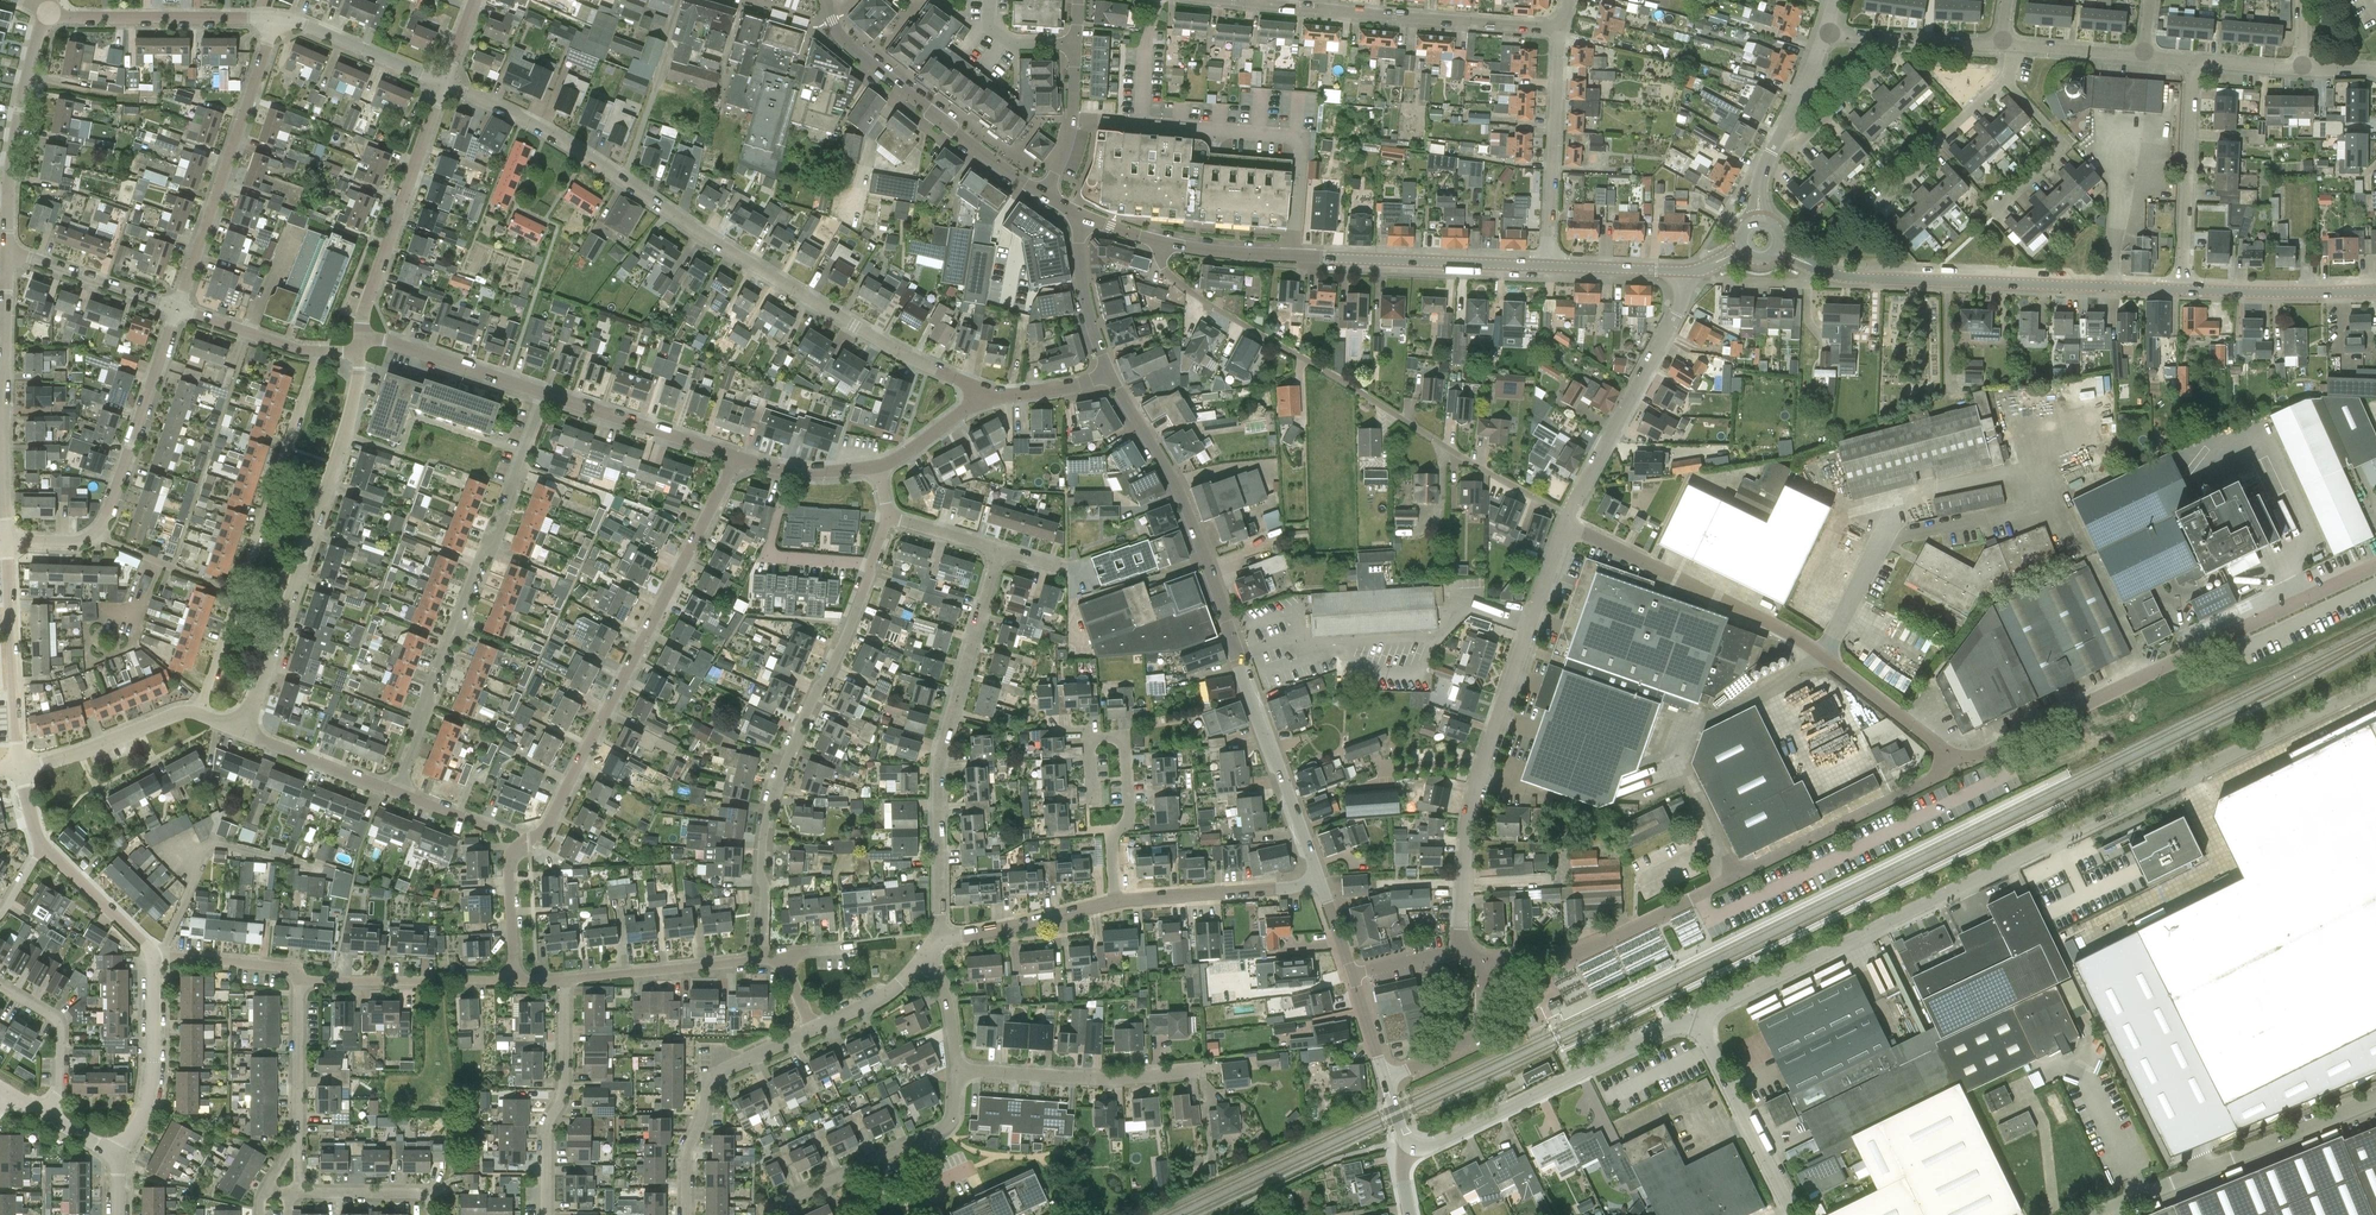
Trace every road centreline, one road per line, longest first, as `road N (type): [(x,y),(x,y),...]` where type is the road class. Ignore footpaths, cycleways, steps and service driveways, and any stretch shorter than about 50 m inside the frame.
road 1 (unclassified): [(1697,1017),(2375,684)]
road 2 (residential): [(985,402),(979,391),(704,236),(548,132),(443,84)]
road 3 (residential): [(513,969),(514,858),(553,813),(737,458)]
road 4 (tertiary): [(1318,877),(1186,508),(1108,375)]
road 5 (unclassified): [(1487,959),(1567,955),(1604,942),(1931,780),(1947,753)]
road 6 (residential): [(1570,516),(1195,295),(1162,264),(1164,243)]
road 7 (unclassified): [(1947,753),(1984,754),(2375,567)]
road 8 (unclassified): [(1947,753),(1809,646),(1566,523)]
road 9 (residential): [(1463,951),(1469,816),(1566,523)]
road 10 (residential): [(547,394),(502,531),(481,550),(430,678),(396,793)]
road 11 (residential): [(760,954),(767,826),(786,760),(849,629),(870,564)]
road 12 (tertiary): [(2182,290),(1840,276),(1779,248)]
road 13 (residential): [(243,731),(346,427),(361,344)]
road 14 (residential): [(940,939),(938,780),(998,550)]
road 15 (tertiary): [(1164,243),(1266,255),(1549,266)]
road 16 (residential): [(315,351),(198,713)]
road 17 (residential): [(6,539),(100,537),(177,308)]
road 18 (residential): [(1558,30),(1233,0)]
road 19 (unclassified): [(1410,1144),(1430,1145),(1697,1017)]
road 20 (residential): [(177,308),(280,19)]
road 21 (unclassified): [(2097,1214),(2375,1100)]
road 22 (tertiary): [(1045,194),(858,54),(839,34),(826,0)]
road 23 (residential): [(6,539),(11,247)]
road 24 (residential): [(361,344),(361,317),(443,84)]
road 25 (residential): [(1570,516),(1670,324),(1683,271)]
road 26 (residential): [(813,1024),(706,1079),(687,1150),(688,1214)]
road 27 (residential): [(768,1214),(943,1131),(955,1115),(959,1072)]
road 28 (residential): [(545,1214),(548,1144),(570,1064),(566,966)]
road 29 (residential): [(1116,901),(1112,833),(1127,820),(1123,741),(1114,733),(1090,739),(1089,783)]
road 30 (residential): [(1549,266),(1558,30)]
road 31 (residential): [(280,19),(46,14)]
road 32 (residential): [(1192,1069),(1116,1080),(959,1072)]
road 33 (residential): [(22,771),(6,539)]
road 34 (residential): [(2182,290),(2191,61)]
road 35 (residential): [(116,1157),(161,1079),(163,949)]
road 36 (unclassified): [(1794,1214),(1697,1017)]
road 37 (tertiary): [(1386,1080),(1318,877)]
road 38 (residential): [(287,1173),(299,1130),(299,966)]
road 39 (residential): [(1116,901),(1285,889),(1318,877)]
road 40 (residential): [(737,458),(547,394)]
road 41 (residential): [(547,394),(385,340),(361,344)]
road 42 (residential): [(566,966),(760,954)]
road 43 (tertiary): [(2375,290),(2182,290)]
road 44 (residential): [(22,771),(198,713)]
road 45 (residential): [(940,939),(1116,901)]
road 46 (residential): [(1487,959),(1482,1030),(1386,1080)]
road 47 (residential): [(1879,201),(1932,161),(1950,124),(2002,77)]
road 48 (residential): [(177,308),(11,247)]
road 49 (residential): [(13,186),(18,122),(46,14)]
road 50 (residential): [(443,84),(280,19)]
road 51 (residential): [(1997,203),(2058,139),(2002,77)]
road 52 (residential): [(1775,147),(1793,147),(1829,116),(1894,52),(1896,39)]
road 53 (residential): [(47,1115),(62,1089),(60,1021),(0,985)]
road 54 (residential): [(396,793),(243,731)]
road 55 (residential): [(163,949),(40,840)]
road 56 (tertiary): [(1108,375),(1080,265),(1083,217)]
road 57 (residential): [(433,1214),(428,1190),(292,1186)]
road 58 (residential): [(1045,194),(1071,130),(1075,45)]
road 59 (residential): [(315,351),(177,308)]
road 60 (residential): [(879,467),(799,474),(737,458)]
road 61 (residential): [(2145,56),(2002,44)]
road 62 (residential): [(930,949),(900,982),(813,1024)]
road 63 (residential): [(437,972),(299,966)]
road 64 (residential): [(299,966),(163,949)]
road 65 (tertiary): [(1549,266),(1683,271)]
road 66 (residential): [(959,1072),(949,995),(930,949)]
road 67 (residential): [(985,402),(1108,375)]
road 68 (residential): [(985,402),(879,467)]
road 69 (residential): [(1775,147),(1826,35)]

